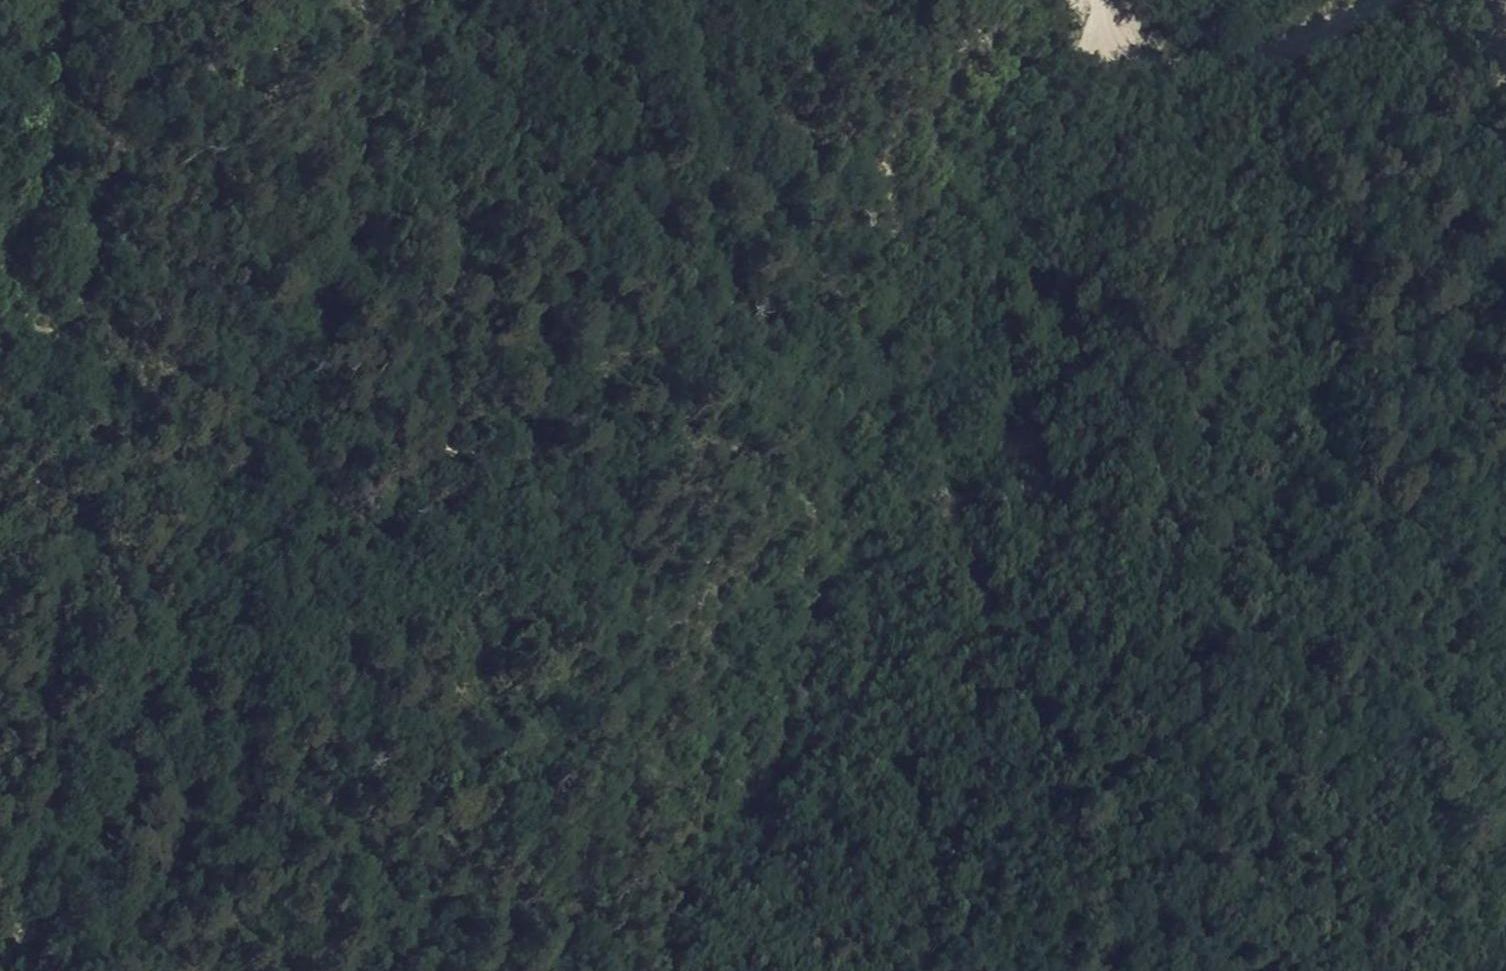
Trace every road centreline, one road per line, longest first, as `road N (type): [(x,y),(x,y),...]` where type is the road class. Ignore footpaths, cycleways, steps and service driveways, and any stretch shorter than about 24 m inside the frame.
road 1 (track): [(1371,0),(1284,51),(1207,55),(1141,31),(1122,0)]

